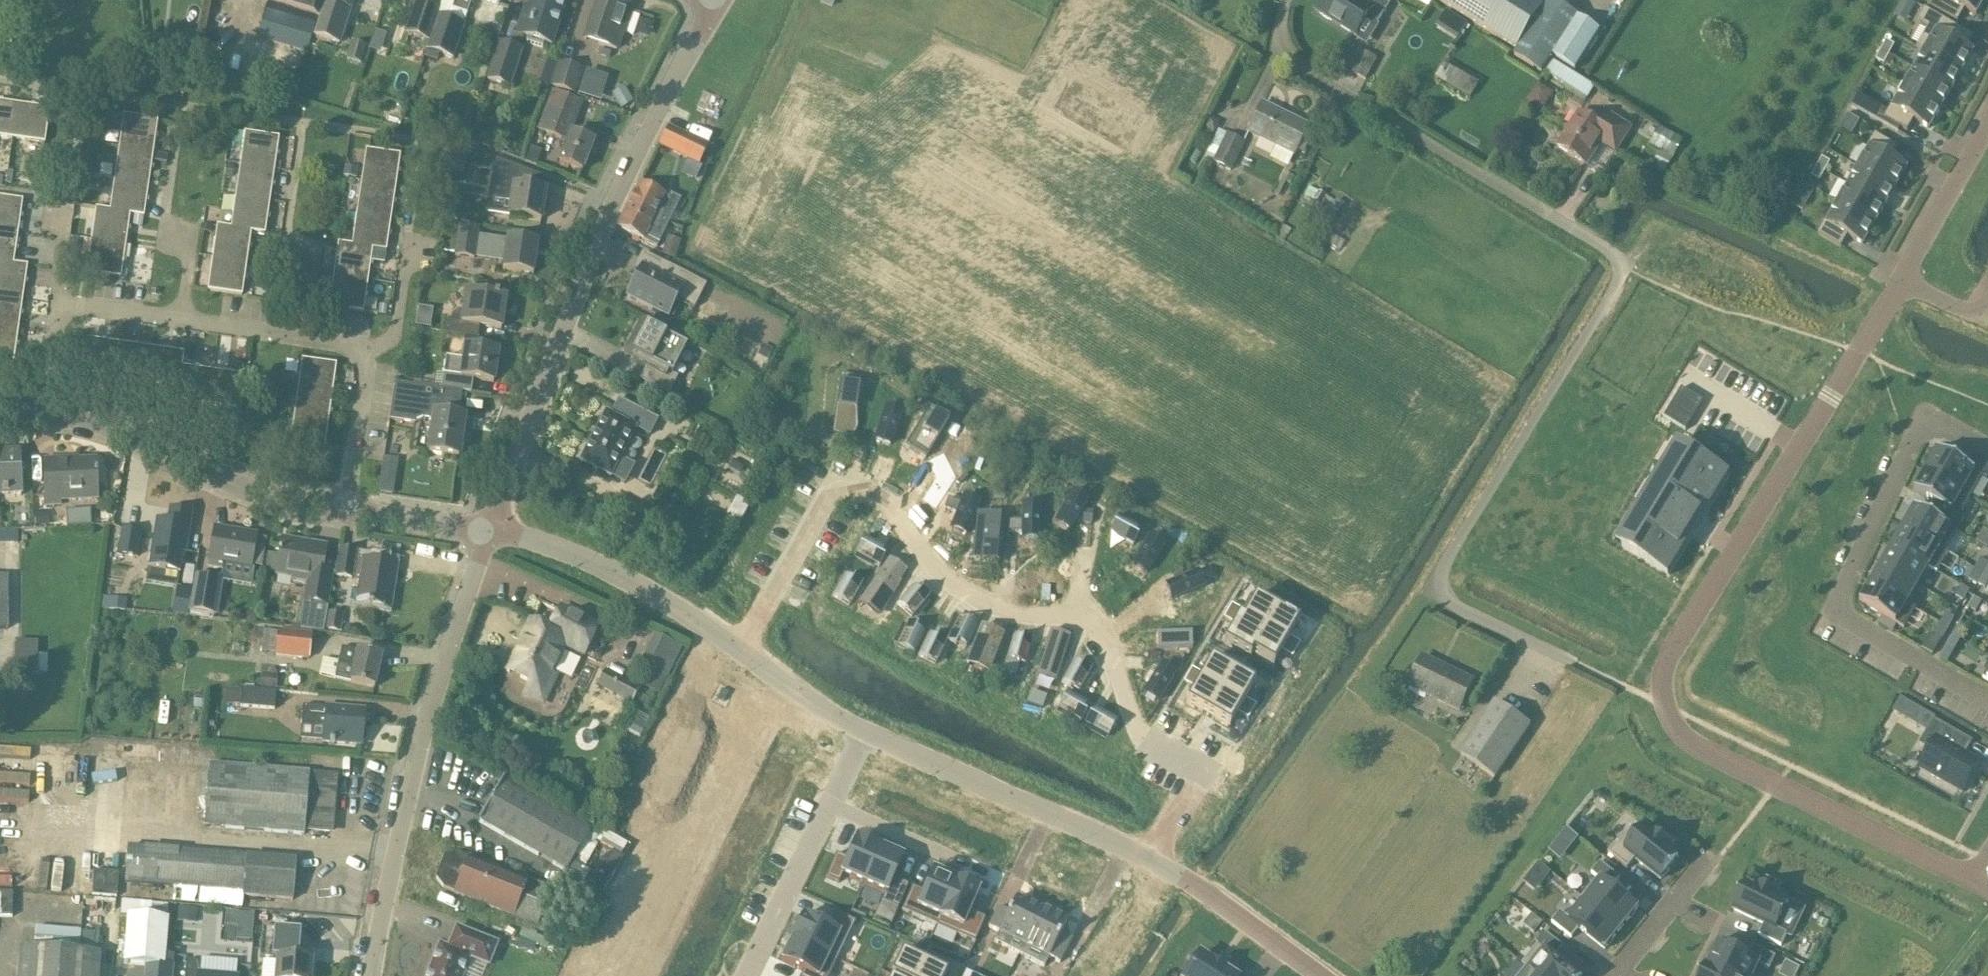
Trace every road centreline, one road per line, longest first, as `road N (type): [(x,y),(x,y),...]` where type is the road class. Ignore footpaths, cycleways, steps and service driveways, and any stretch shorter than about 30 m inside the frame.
road 1 (residential): [(1573,664),(1429,594),(1628,267),(1324,84),(1294,46),(1293,0)]
road 2 (residential): [(1903,283),(1669,650),(1660,700),(1680,732),(1706,748),(1975,881)]
road 3 (residential): [(741,652),(828,503),(868,489),(885,499),(951,591),(1023,615),(1090,621),(1105,635),(1145,740),(1189,765),(1197,785),(1152,862)]
road 4 (residential): [(483,528),(615,195),(716,0)]
road 5 (residential): [(347,509),(365,381),(341,344),(68,309),(56,327),(48,409)]
road 6 (residential): [(370,975),(412,786),(483,528)]
road 7 (residential): [(1987,451),(1941,424),(1918,430),(1832,612),(1987,700)]
road 8 (residential): [(347,509),(262,493),(91,418),(48,409)]
road 9 (residential): [(1152,862),(866,731)]
road 10 (residential): [(741,652),(598,567),(483,528)]
road 11 (residential): [(1322,975),(1152,862)]
road 12 (residential): [(746,975),(830,804)]
road 13 (residential): [(1987,131),(1903,283)]
road 14 (residential): [(1715,860),(1617,975)]
road 15 (residential): [(866,731),(741,652)]
road 16 (residential): [(830,804),(963,863)]
road 17 (residential): [(483,528),(347,509)]

